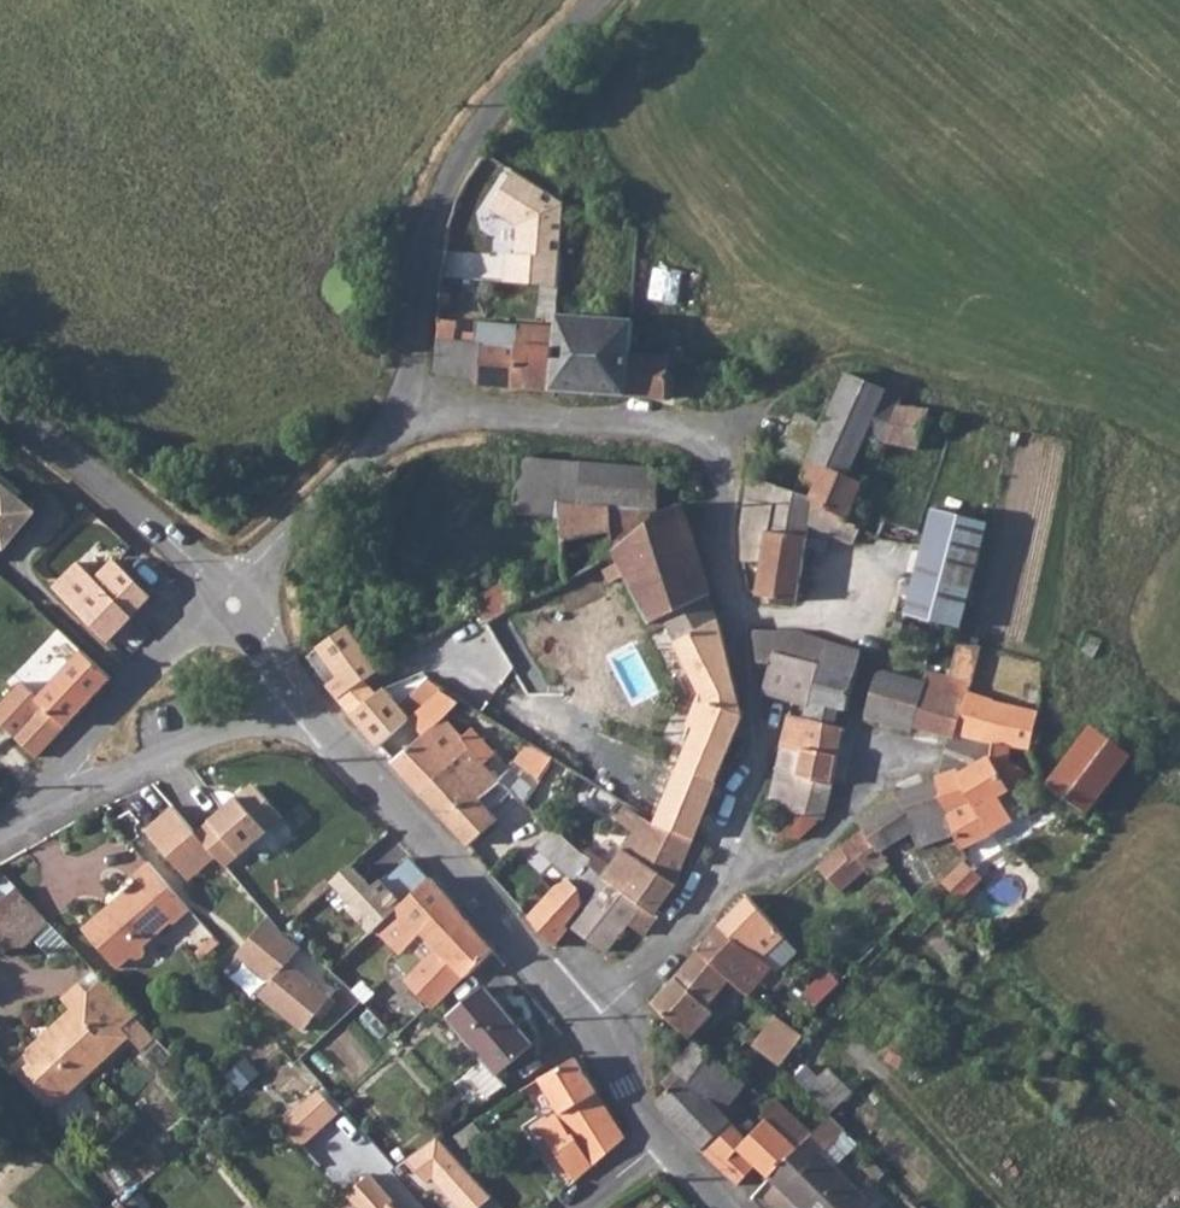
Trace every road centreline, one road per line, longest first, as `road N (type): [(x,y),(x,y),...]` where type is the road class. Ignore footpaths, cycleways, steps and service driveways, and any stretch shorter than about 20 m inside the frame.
road 1 (residential): [(396,408),(668,428),(701,436),(720,461),(717,535),(754,723),(738,803),(711,862)]
road 2 (track): [(701,436),(842,359),(1101,425),(1113,458),(1089,593)]
road 3 (unclassified): [(396,408),(429,245),(455,171),(486,118),(602,0)]
road 4 (unclassified): [(301,699),(585,1026)]
road 5 (unclassified): [(0,404),(145,518),(231,606)]
road 6 (unclassified): [(33,807),(301,699)]
road 7 (unclassified): [(231,606),(164,647),(33,807)]
road 8 (unclassified): [(231,606),(253,563),(365,452),(396,408)]
road 9 (residential): [(711,862),(761,866),(822,842),(855,797),(855,729)]
road 10 (residential): [(711,862),(668,936),(585,1026)]
road 11 (residential): [(585,1026),(661,1141)]

